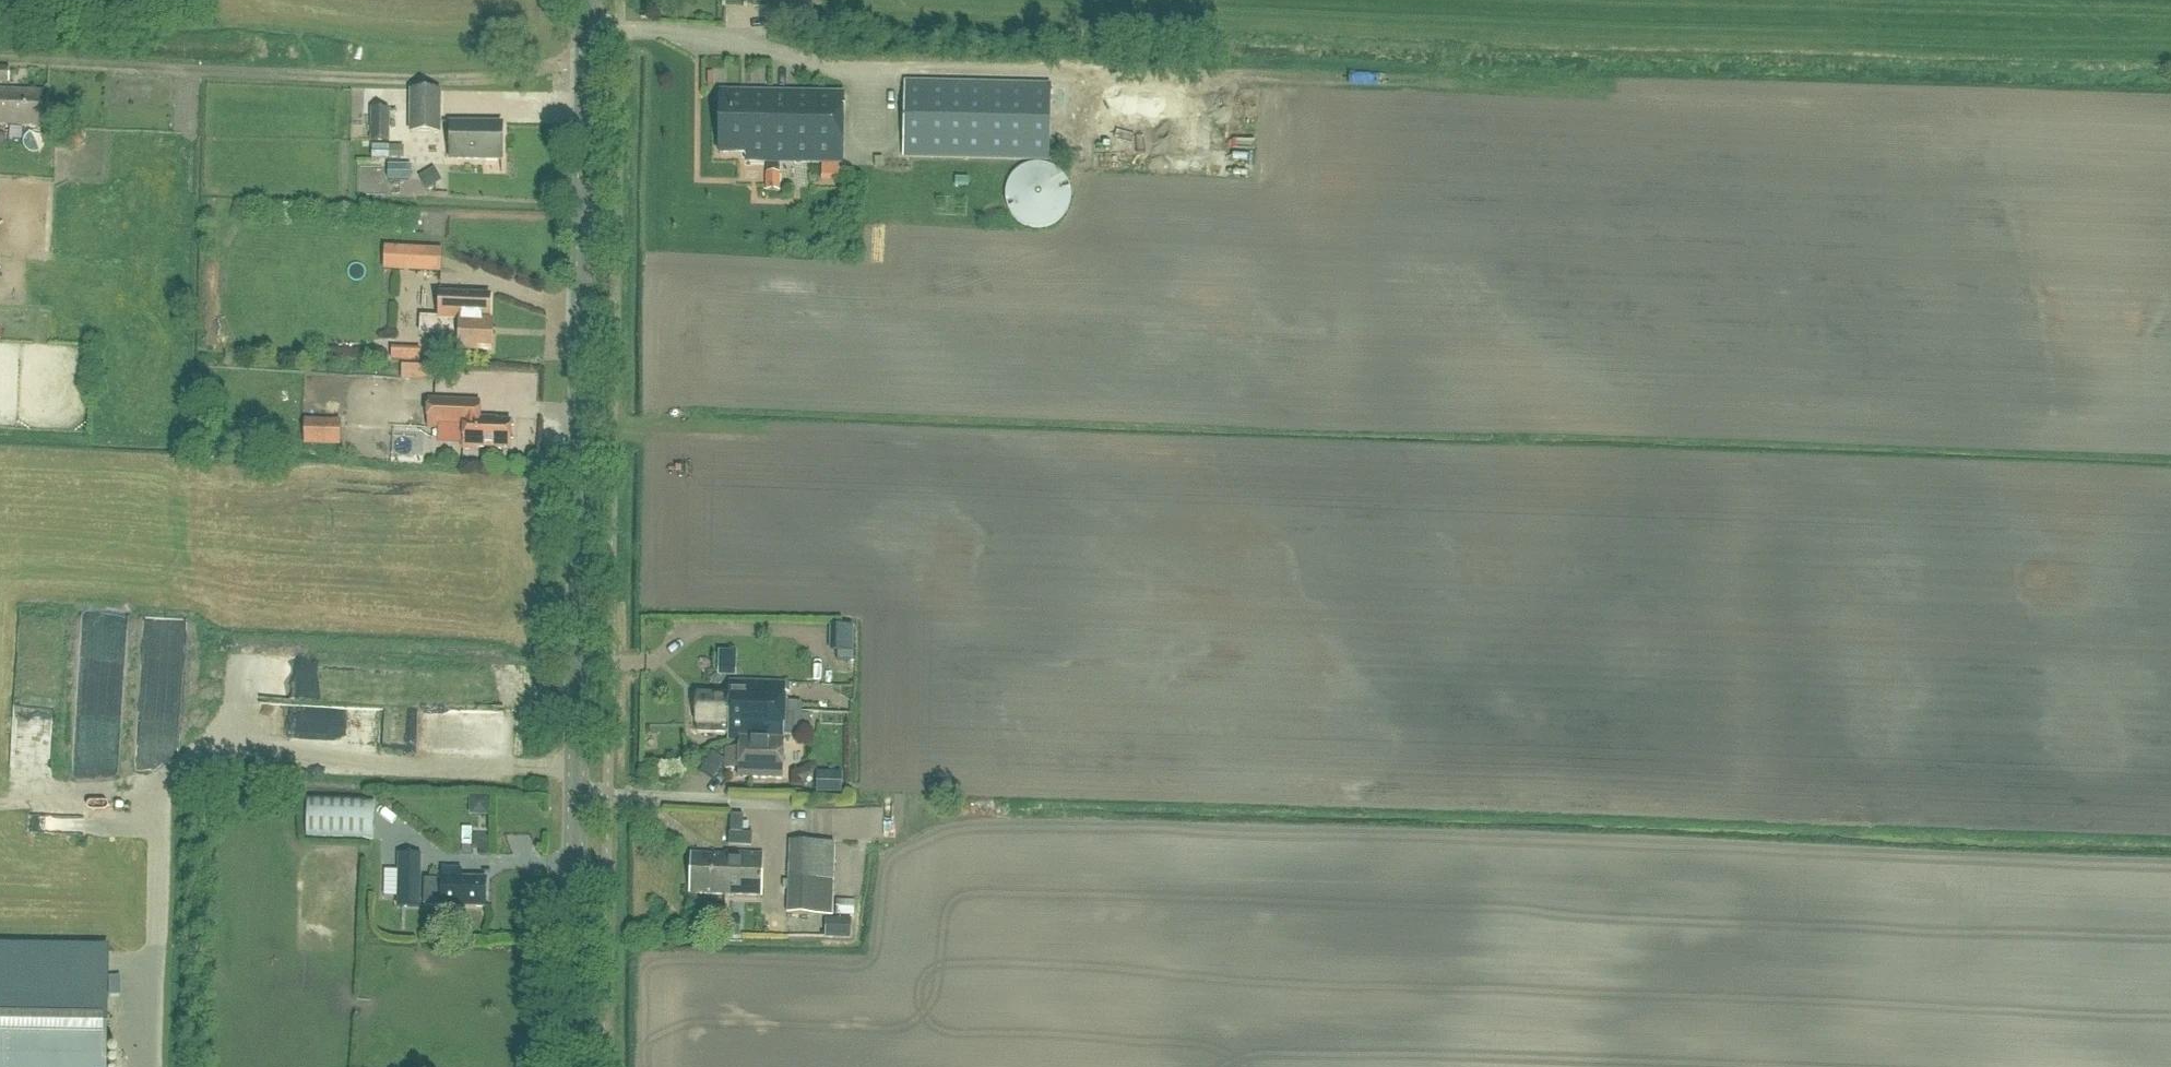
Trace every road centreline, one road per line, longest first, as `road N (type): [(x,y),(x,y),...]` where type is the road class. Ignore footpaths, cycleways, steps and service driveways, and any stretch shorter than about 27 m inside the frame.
road 1 (tertiary): [(571,1066),(589,0)]
road 2 (track): [(320,75),(0,59)]
road 3 (track): [(588,55),(429,80),(320,75)]

